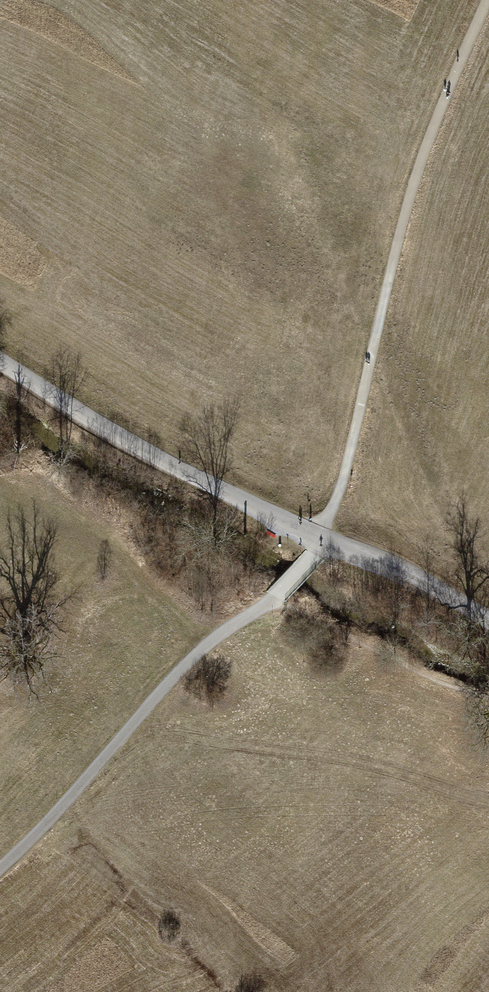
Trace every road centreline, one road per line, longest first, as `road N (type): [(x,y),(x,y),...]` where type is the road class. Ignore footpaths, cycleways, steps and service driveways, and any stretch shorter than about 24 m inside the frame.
road 1 (track): [(271,601),(315,555),(338,494),(413,175),(485,0)]
road 2 (unclassified): [(488,622),(170,465),(0,361)]
road 3 (track): [(0,869),(169,681),(225,629),(271,601)]

